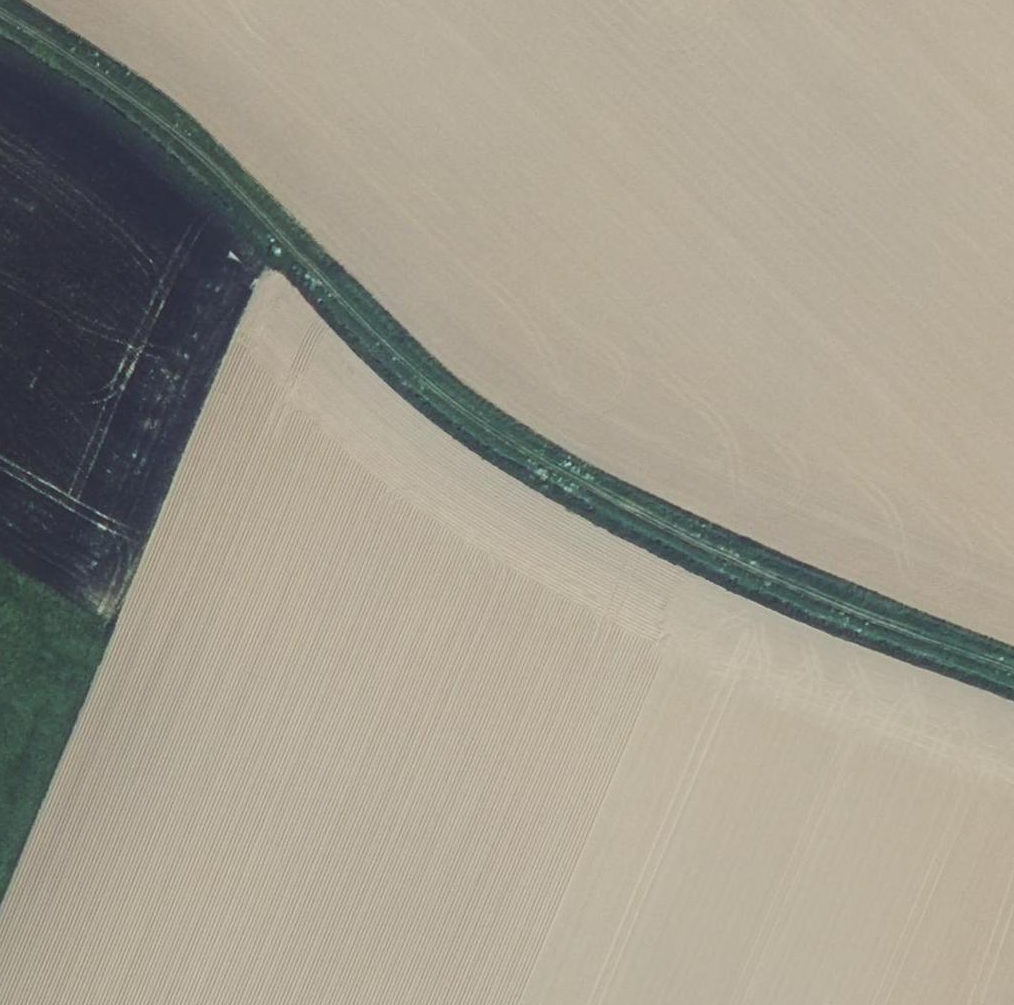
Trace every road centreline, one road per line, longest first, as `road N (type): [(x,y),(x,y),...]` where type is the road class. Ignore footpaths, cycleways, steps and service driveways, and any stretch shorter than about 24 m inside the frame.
road 1 (track): [(0,22),(126,105),(448,421),(684,552),(1013,673)]

